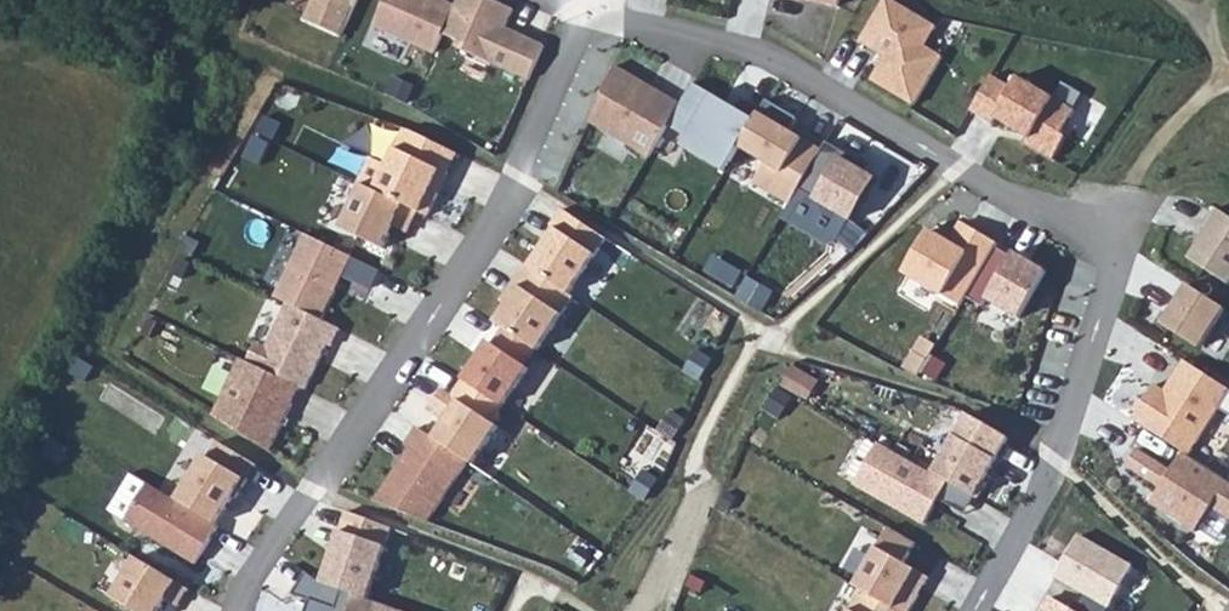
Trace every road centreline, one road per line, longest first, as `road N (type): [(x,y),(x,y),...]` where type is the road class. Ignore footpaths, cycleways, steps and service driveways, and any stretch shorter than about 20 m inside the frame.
road 1 (residential): [(975,610),(1053,468),(1121,234),(963,165),(781,55),(590,8)]
road 2 (residential): [(590,8),(496,209),(233,610)]
road 3 (track): [(1099,225),(1216,52)]

